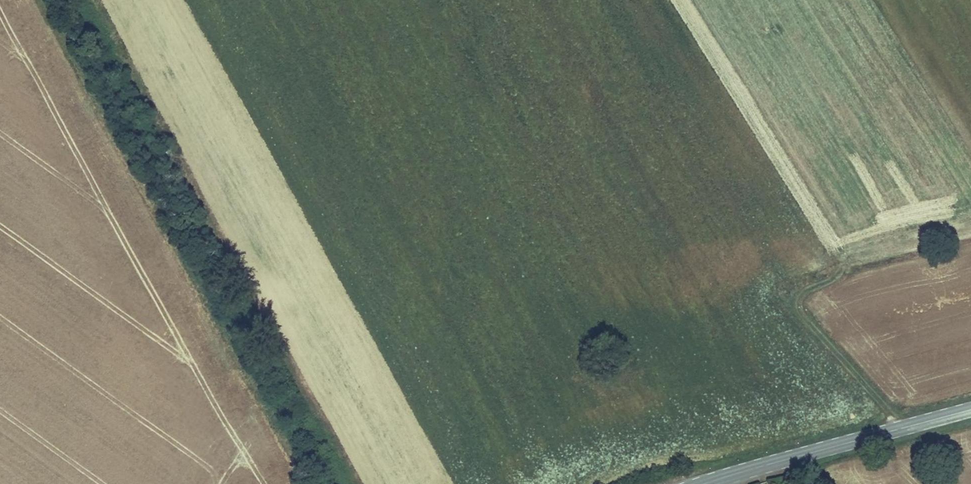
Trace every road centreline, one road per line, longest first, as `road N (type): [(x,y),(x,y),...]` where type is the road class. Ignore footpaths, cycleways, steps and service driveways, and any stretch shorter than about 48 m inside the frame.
road 1 (secondary): [(701,483),(970,409)]

